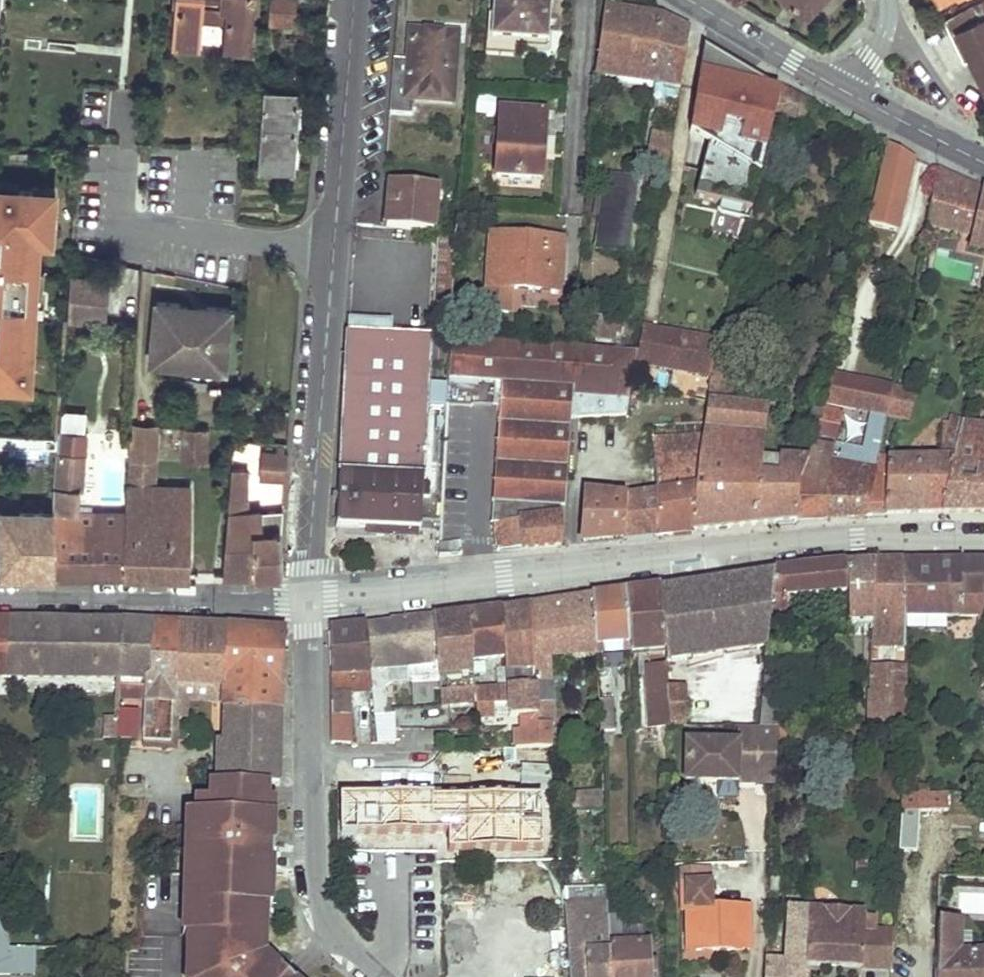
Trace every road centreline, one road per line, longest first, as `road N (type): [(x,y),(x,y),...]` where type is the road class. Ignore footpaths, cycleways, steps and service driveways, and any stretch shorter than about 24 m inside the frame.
road 1 (residential): [(983,538),(856,537),(305,595)]
road 2 (residential): [(305,595),(358,0)]
road 3 (residential): [(305,595),(307,876),(315,913),(375,976)]
road 4 (residential): [(305,595),(0,595)]
road 5 (secondary): [(844,91),(690,0)]
road 6 (secondary): [(983,163),(844,91)]

